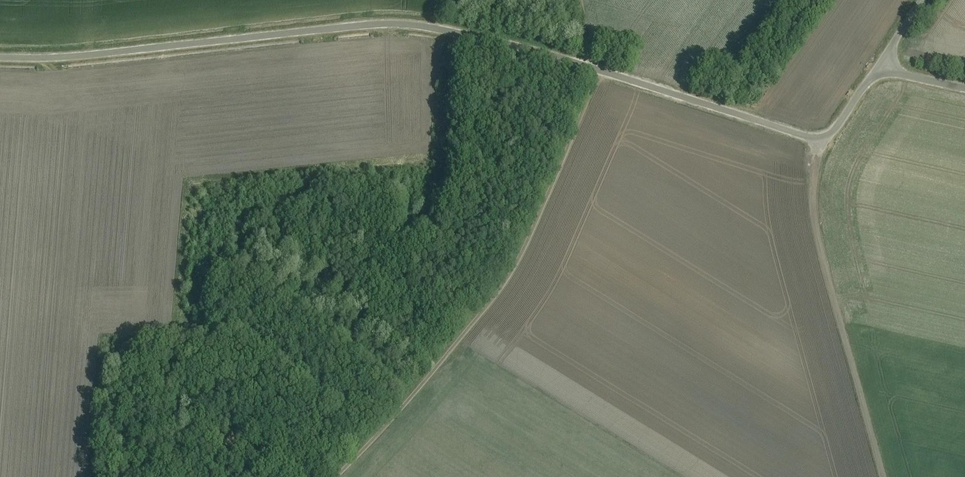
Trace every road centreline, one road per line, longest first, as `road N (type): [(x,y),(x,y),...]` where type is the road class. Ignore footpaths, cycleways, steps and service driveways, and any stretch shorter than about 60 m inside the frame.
road 1 (unclassified): [(879,66),(835,129),(817,137),(524,49),(397,23),(0,58)]
road 2 (track): [(335,476),(513,272),(598,71)]
road 3 (track): [(817,137),(815,217),(882,476)]

